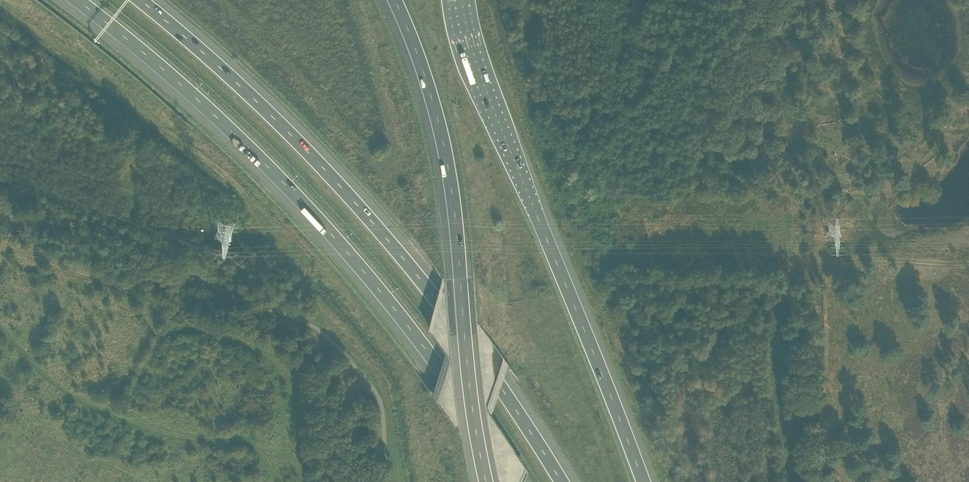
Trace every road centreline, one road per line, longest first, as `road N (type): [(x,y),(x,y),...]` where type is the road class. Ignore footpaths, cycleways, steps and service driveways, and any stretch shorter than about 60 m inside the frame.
road 1 (motorway): [(75,0),(183,88),(297,197),(439,368),(515,481)]
road 2 (motorway): [(561,481),(436,298),(327,174),(140,0)]
road 3 (track): [(0,8),(79,59),(242,194),(372,376),(382,409)]
road 4 (motorway): [(645,481),(483,81),(462,0)]
road 5 (motorway): [(395,0),(445,151),(485,481)]
road 6 (track): [(0,243),(146,301),(153,331),(195,328),(283,365),(294,383),(306,481)]
road 7 (track): [(281,481),(243,442),(124,422),(70,394),(0,329)]
road 8 (track): [(798,261),(772,347),(790,481)]
road 9 (track): [(968,261),(798,261)]

